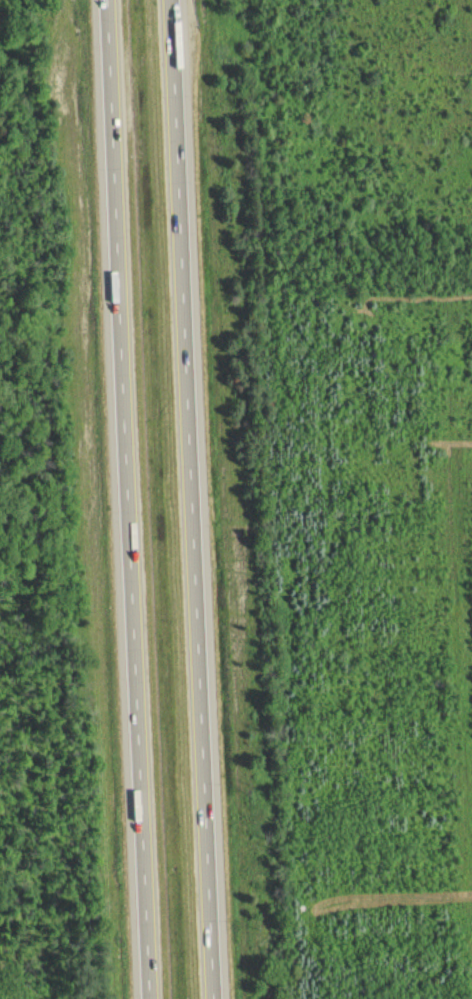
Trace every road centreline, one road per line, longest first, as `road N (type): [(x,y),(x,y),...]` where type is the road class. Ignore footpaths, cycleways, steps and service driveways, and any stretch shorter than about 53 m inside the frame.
road 1 (motorway): [(106,0),(149,998)]
road 2 (motorway): [(212,998),(171,0)]

